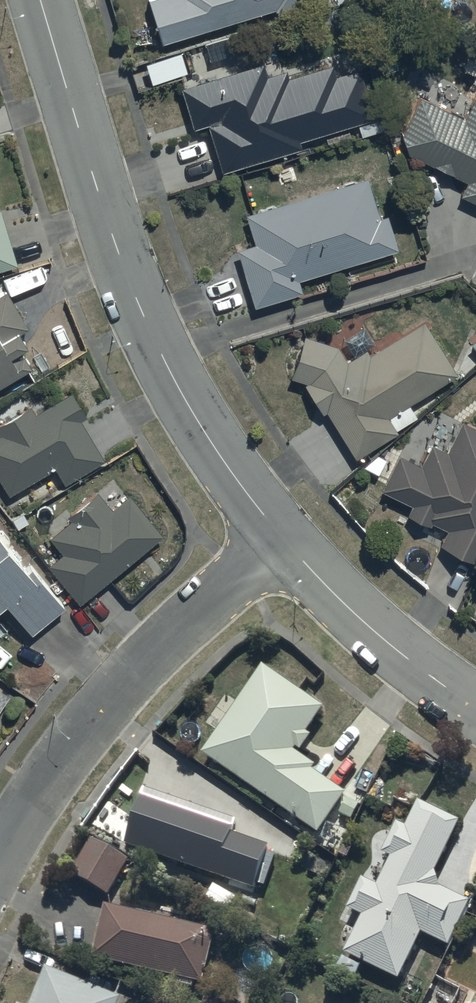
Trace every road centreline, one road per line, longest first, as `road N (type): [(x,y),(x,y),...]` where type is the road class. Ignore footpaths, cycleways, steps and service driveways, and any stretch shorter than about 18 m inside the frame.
road 1 (tertiary): [(282,538),(199,426),(159,353),(114,245),(40,0)]
road 2 (residential): [(282,538),(108,699),(0,857)]
road 3 (tertiary): [(475,708),(354,615),(282,538)]

